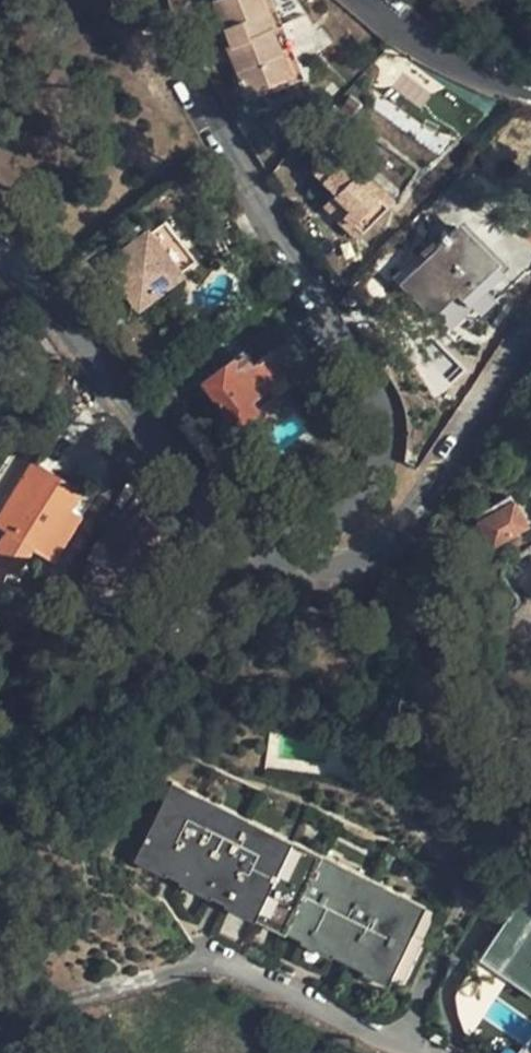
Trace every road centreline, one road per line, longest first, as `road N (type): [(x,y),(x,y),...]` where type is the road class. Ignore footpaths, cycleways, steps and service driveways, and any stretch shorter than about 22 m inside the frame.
road 1 (residential): [(264,553),(369,488),(387,436),(376,386),(147,0)]
road 2 (residential): [(0,253),(214,514),(264,553)]
road 3 (residential): [(530,332),(400,526),(353,560),(307,563),(264,553)]
road 4 (residential): [(414,1052),(203,954)]
road 5 (residential): [(363,0),(396,30),(484,74),(530,86)]

